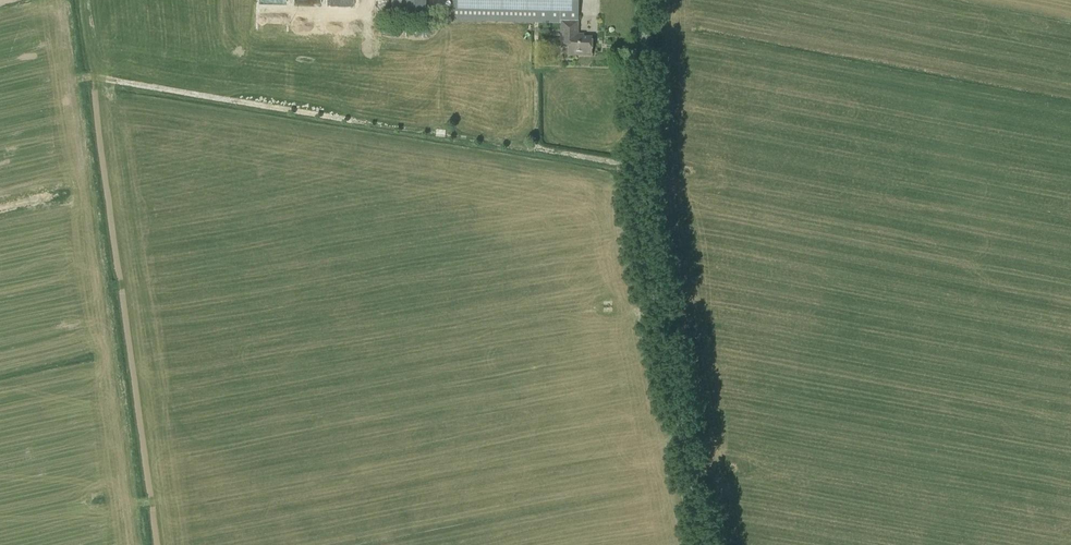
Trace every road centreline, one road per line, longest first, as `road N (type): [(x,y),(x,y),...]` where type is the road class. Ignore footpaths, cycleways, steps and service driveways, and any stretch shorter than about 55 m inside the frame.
road 1 (unclassified): [(704,544),(641,214),(645,0)]

